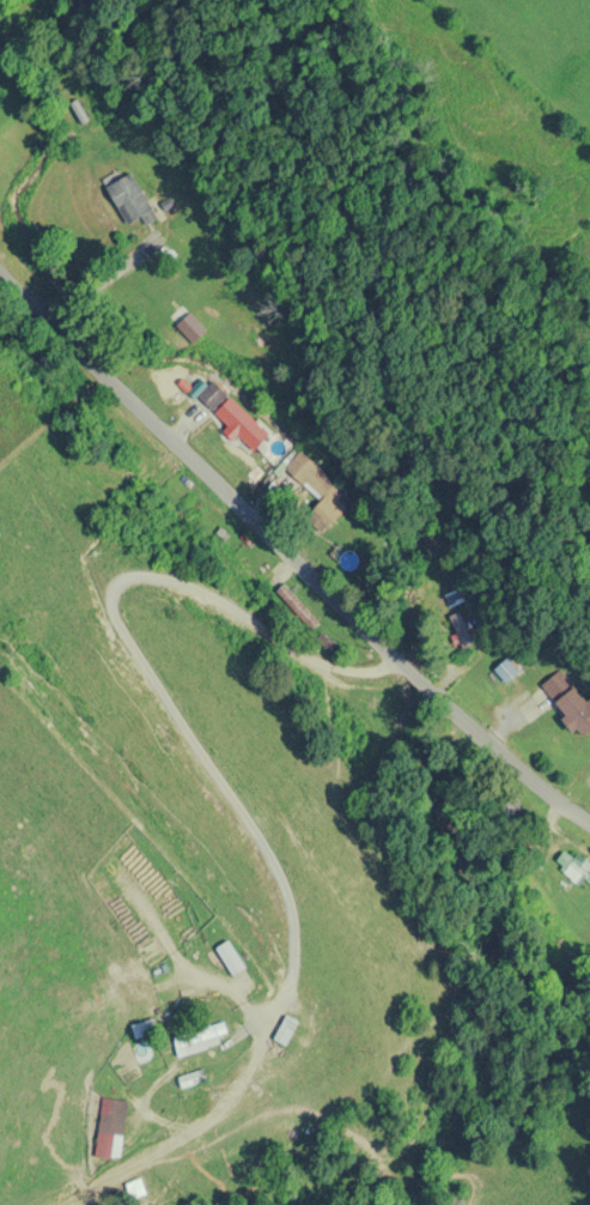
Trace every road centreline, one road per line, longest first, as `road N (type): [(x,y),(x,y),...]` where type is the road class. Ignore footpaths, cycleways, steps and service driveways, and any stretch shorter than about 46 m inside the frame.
road 1 (tertiary): [(589,821),(461,716),(0,264)]

